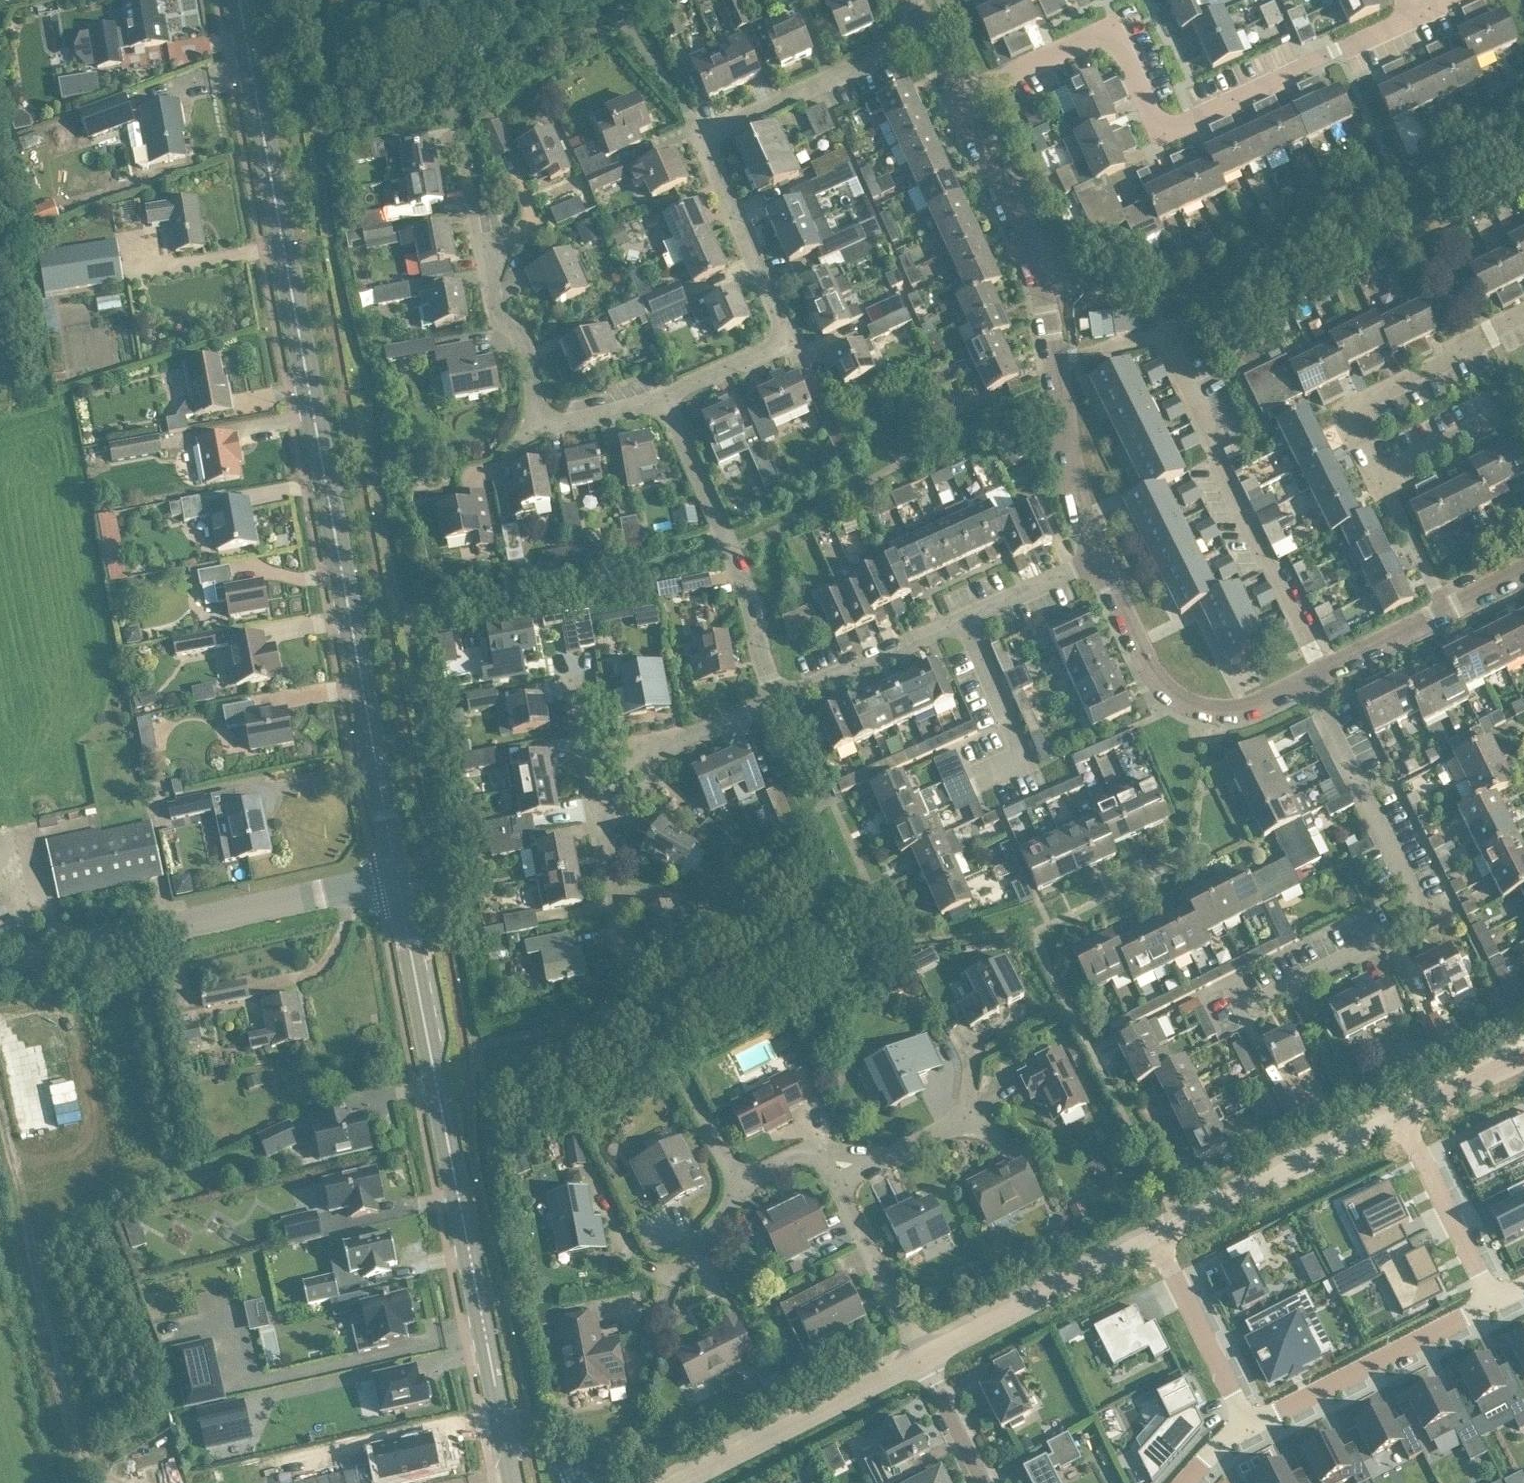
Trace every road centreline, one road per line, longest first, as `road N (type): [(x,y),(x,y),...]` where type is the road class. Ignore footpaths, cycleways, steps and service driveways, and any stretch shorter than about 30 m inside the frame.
road 1 (unclassified): [(397,881),(239,0)]
road 2 (unclassified): [(514,1482),(397,881)]
road 3 (residential): [(957,95),(1109,30),(1159,136),(1417,16)]
road 4 (residential): [(1321,673),(1161,338),(1055,358)]
road 5 (residential): [(792,341),(711,162),(710,142),(720,128),(929,38)]
road 6 (residential): [(1239,1009),(1414,917),(1413,895),(1307,681)]
road 7 (residential): [(459,131),(494,308),(524,362),(541,420),(561,423),(661,397)]
road 8 (residential): [(745,1188),(644,1007),(625,958),(598,810)]
road 9 (unclassified): [(0,970),(397,881)]
road 10 (residential): [(773,701),(1098,560)]
road 11 (residential): [(773,701),(746,593),(661,397)]
road 12 (residential): [(1098,560),(1153,674),(1175,697),(1230,712),(1307,681)]
road 13 (residential): [(924,1357),(679,1482)]
road 14 (residential): [(1249,1425),(1492,1303)]
road 15 (residential): [(1156,1238),(1399,1117)]
road 16 (residential): [(1382,474),(1350,410),(1523,314)]
road 17 (residential): [(924,1357),(1156,1238)]
road 18 (residential): [(1041,289),(957,95)]
road 19 (residential): [(598,810),(643,759),(773,701)]
road 20 (residential): [(1156,1238),(1249,1425)]
road 21 (residential): [(1399,1117),(1492,1303)]
road 22 (residential): [(1055,358),(1082,521),(1098,560)]
road 23 (residential): [(924,1357),(840,1186)]
road 24 (residential): [(1446,611),(1382,474)]
road 25 (residential): [(661,397),(792,341)]
road 26 (residential): [(1321,673),(1446,611)]
road 27 (residential): [(665,1300),(675,1271),(745,1188)]
road 28 (residential): [(985,1482),(924,1357)]
road 29 (residential): [(1399,1117),(1523,1058)]
road 30 (residential): [(598,810),(570,678)]
road 31 (residential): [(1382,474),(1495,420)]

